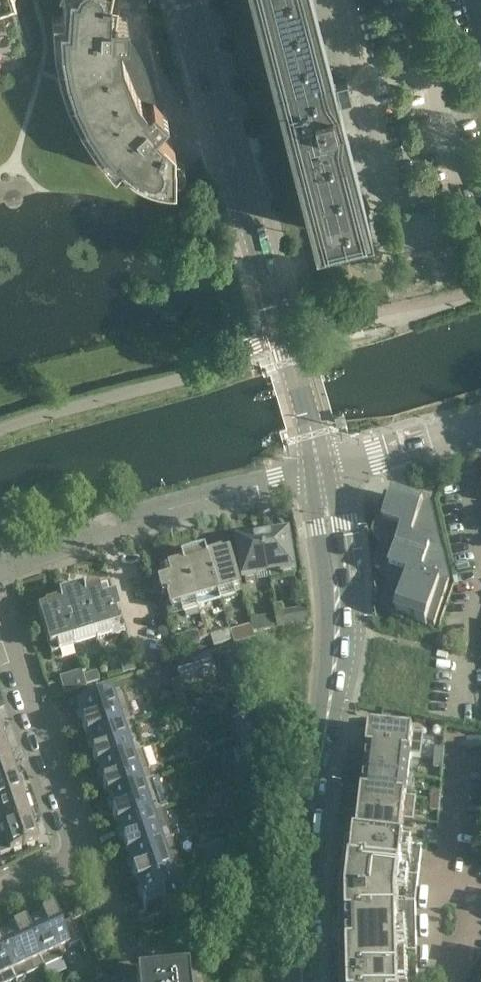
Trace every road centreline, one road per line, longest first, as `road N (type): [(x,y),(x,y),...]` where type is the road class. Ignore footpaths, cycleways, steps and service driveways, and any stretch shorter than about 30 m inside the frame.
road 1 (secondary): [(305,981),(316,806),(341,628),(321,468)]
road 2 (secondary): [(284,329),(189,0)]
road 3 (residential): [(0,570),(169,509),(321,468)]
road 4 (residential): [(0,430),(197,375),(284,329)]
road 5 (residential): [(79,855),(0,609)]
road 6 (residential): [(457,981),(467,925),(451,856),(459,752)]
road 7 (secondary): [(321,468),(284,329)]
road 8 (residential): [(459,428),(321,468)]

